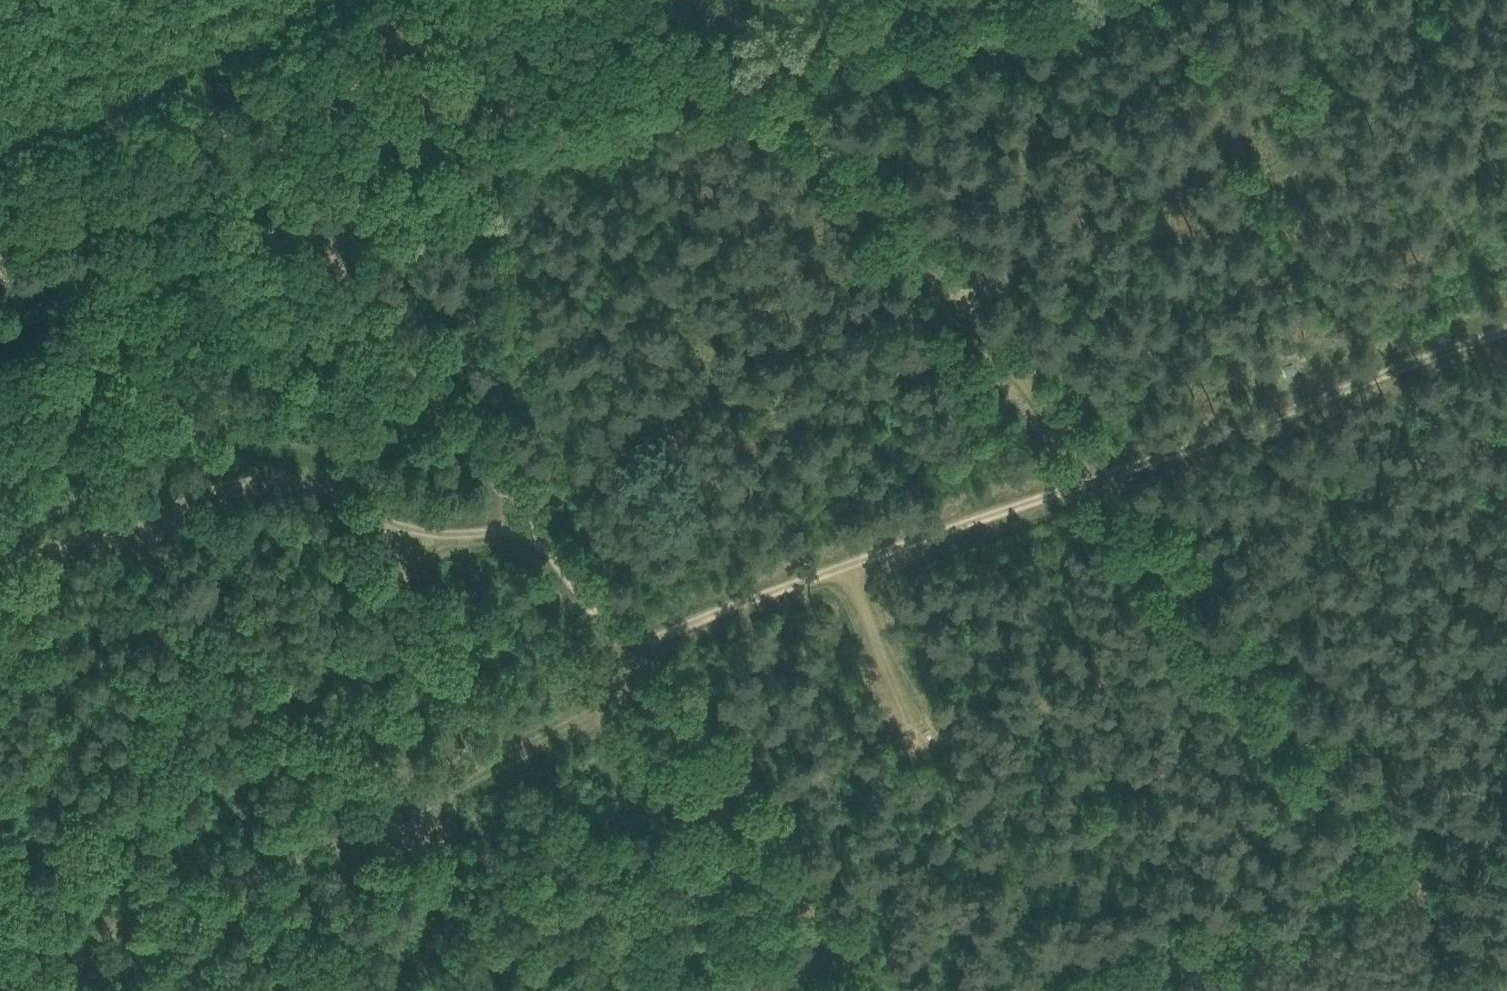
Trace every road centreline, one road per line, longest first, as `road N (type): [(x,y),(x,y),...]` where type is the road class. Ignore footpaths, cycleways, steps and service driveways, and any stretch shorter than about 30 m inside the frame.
road 1 (track): [(770,64),(1093,498),(1490,990)]
road 2 (track): [(0,313),(322,213),(944,0)]
road 3 (track): [(869,990),(625,666),(322,213)]
road 4 (track): [(625,666),(1506,351)]
road 5 (track): [(455,540),(452,643),(387,797),(365,820),(59,990)]
road 6 (track): [(526,517),(455,540),(354,485),(300,470),(247,475),(0,566)]
road 7 (track): [(1506,849),(1083,990)]

